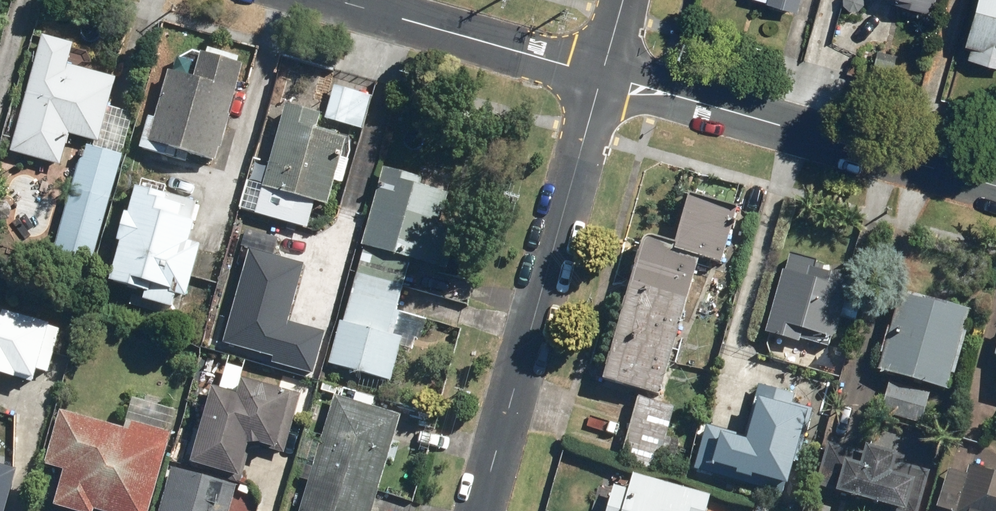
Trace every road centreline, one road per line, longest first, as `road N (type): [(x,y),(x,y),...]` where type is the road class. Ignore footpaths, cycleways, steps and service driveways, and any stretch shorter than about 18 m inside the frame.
road 1 (residential): [(480,510),(602,76)]
road 2 (residential): [(602,76),(995,187)]
road 3 (residential): [(333,0),(602,76)]

